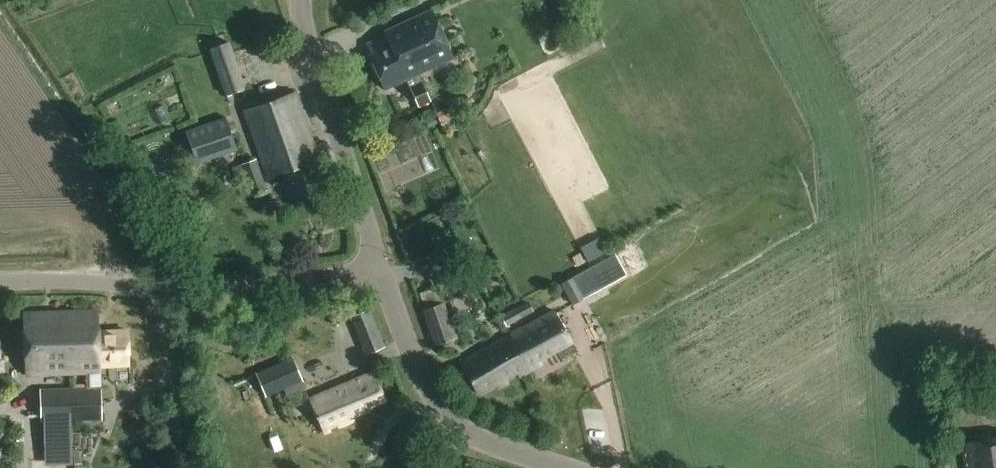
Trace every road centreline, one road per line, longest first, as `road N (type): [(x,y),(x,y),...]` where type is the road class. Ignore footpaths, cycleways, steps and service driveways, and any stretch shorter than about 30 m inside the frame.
road 1 (unclassified): [(381,266),(208,292),(72,280),(0,283)]
road 2 (unclassified): [(566,467),(456,424),(419,374),(381,266)]
road 3 (unclassified): [(381,266),(298,0)]

